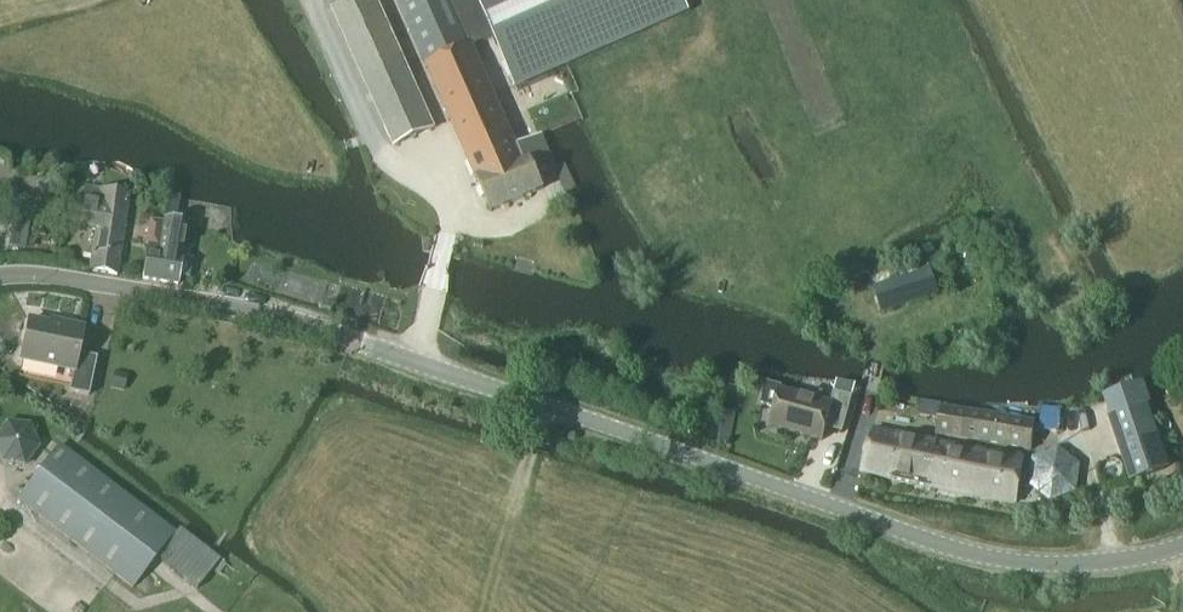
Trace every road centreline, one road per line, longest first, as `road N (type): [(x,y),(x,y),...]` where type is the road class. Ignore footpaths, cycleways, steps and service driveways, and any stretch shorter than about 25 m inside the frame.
road 1 (tertiary): [(0,276),(262,313),(673,441),(963,549),(1082,563),(1182,549)]
road 2 (track): [(843,504),(884,342)]
road 3 (track): [(519,495),(548,357)]

